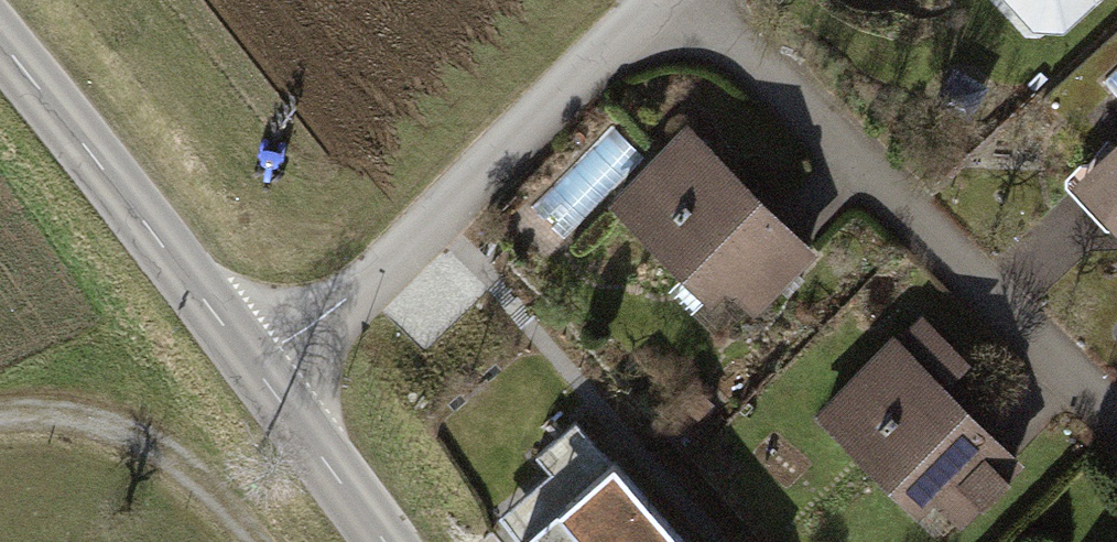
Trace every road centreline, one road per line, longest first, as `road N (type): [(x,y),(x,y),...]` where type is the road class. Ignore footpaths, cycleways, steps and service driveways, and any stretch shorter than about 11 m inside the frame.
road 1 (residential): [(690,0),(1116,421)]
road 2 (residential): [(253,365),(345,300),(656,0)]
road 3 (tertiary): [(253,365),(0,37)]
road 4 (track): [(0,425),(122,431),(252,541)]
road 5 (tertiary): [(384,541),(253,365)]

